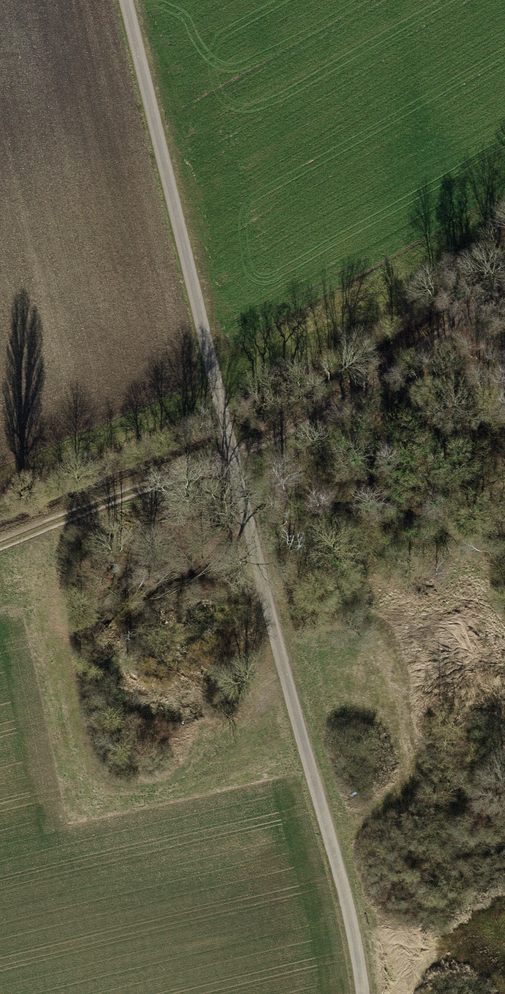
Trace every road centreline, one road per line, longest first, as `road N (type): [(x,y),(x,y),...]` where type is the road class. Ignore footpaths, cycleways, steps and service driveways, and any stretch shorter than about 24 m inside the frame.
road 1 (track): [(126,0),(228,450),(347,900),(362,993)]
road 2 (track): [(504,274),(228,450),(0,539)]

